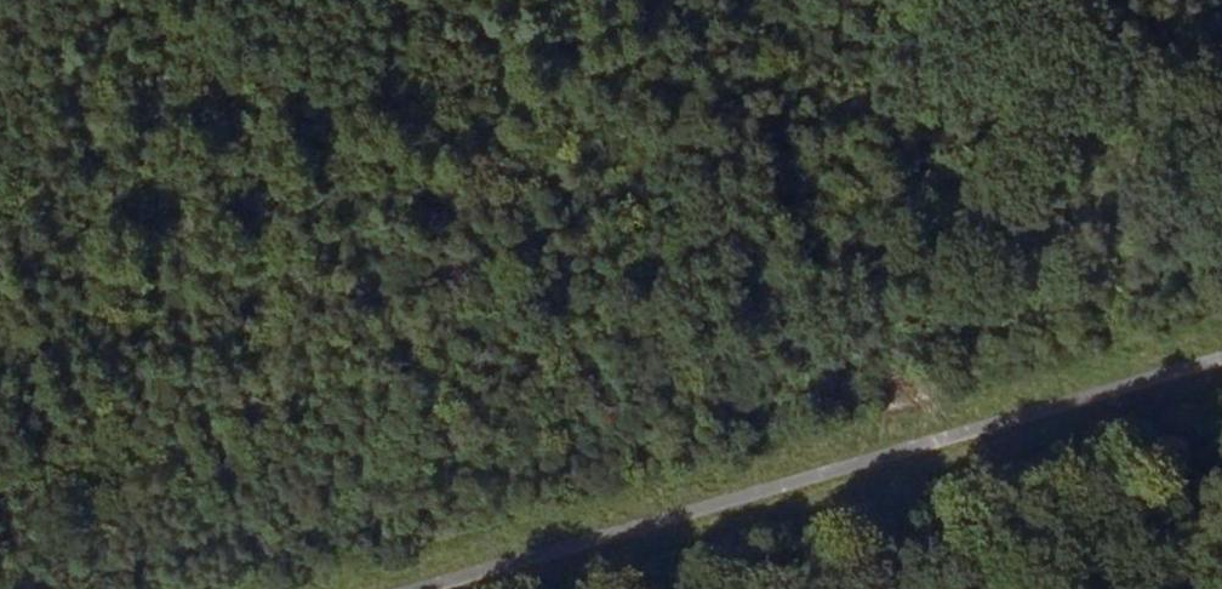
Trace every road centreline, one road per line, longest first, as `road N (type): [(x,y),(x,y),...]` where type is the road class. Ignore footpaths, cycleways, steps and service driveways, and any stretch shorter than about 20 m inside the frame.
road 1 (track): [(1221,358),(420,588)]

